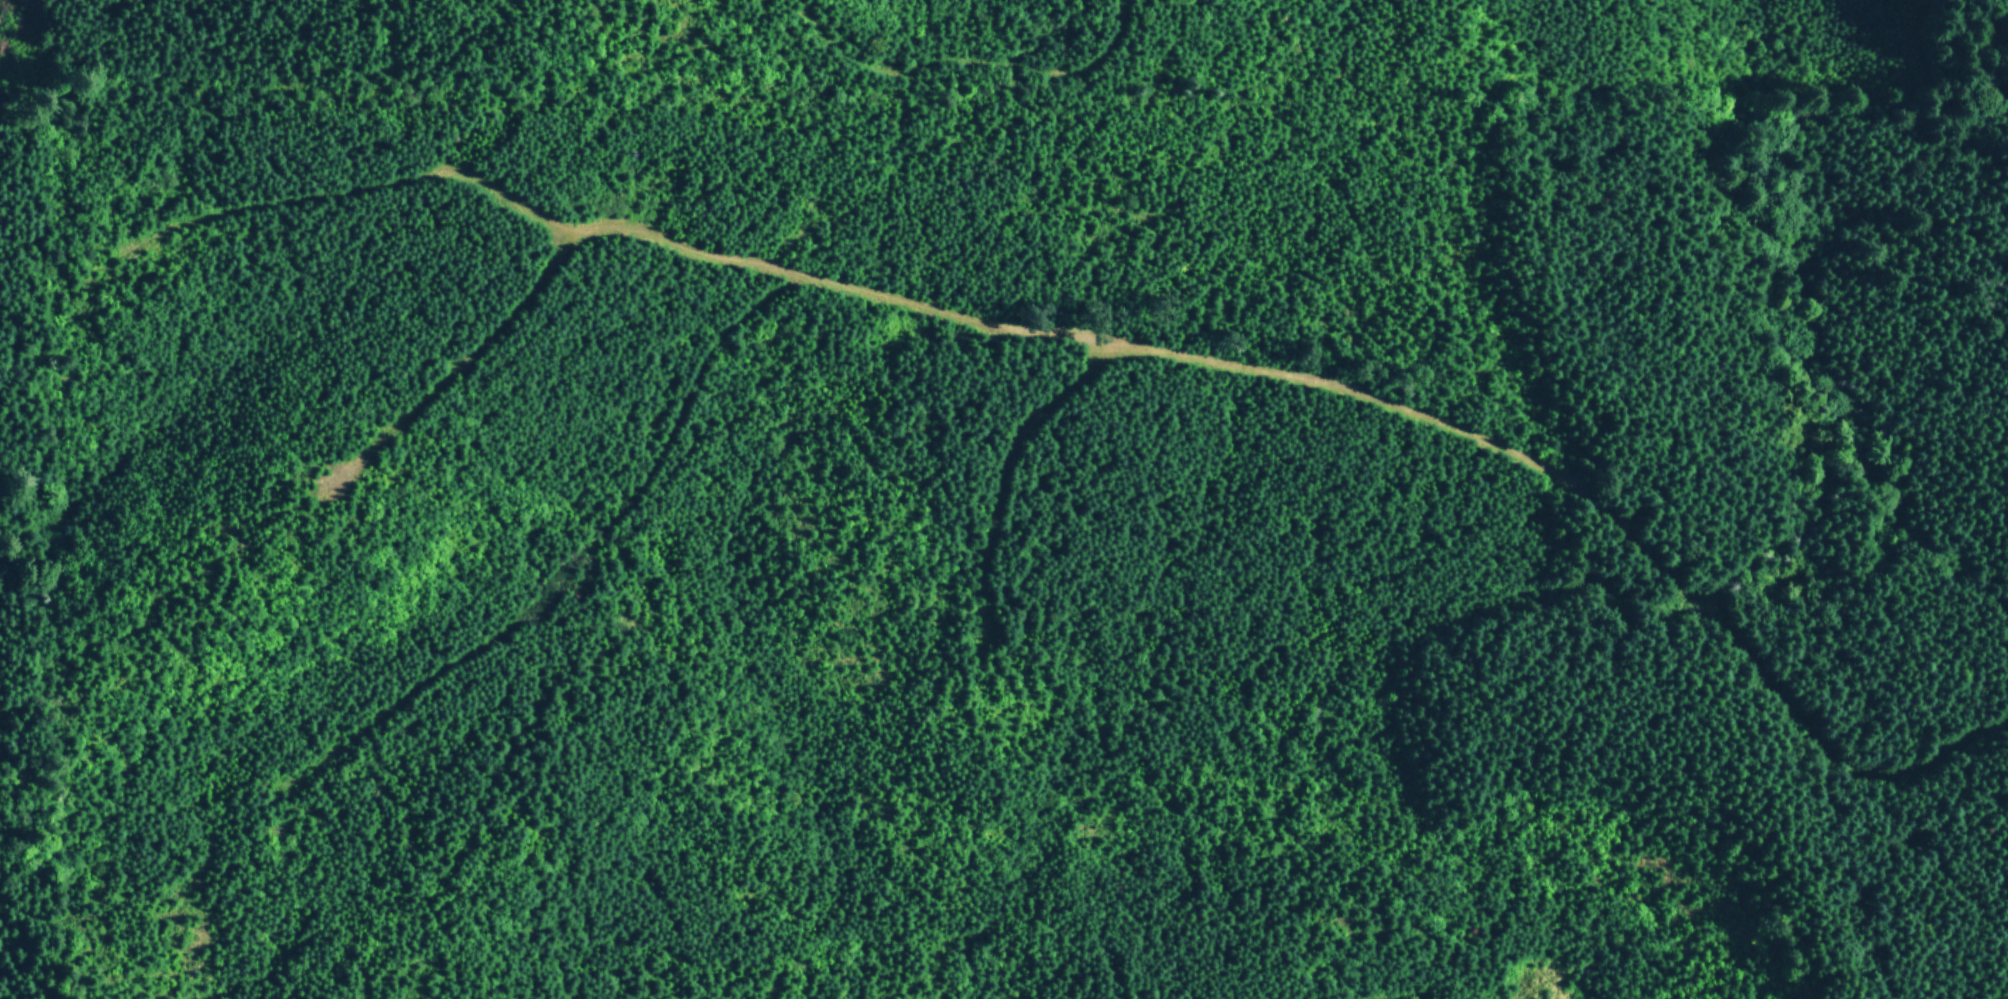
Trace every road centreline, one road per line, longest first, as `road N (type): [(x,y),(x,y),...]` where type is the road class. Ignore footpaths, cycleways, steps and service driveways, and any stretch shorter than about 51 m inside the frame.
road 1 (residential): [(1880,775),(1905,771),(2007,720)]

